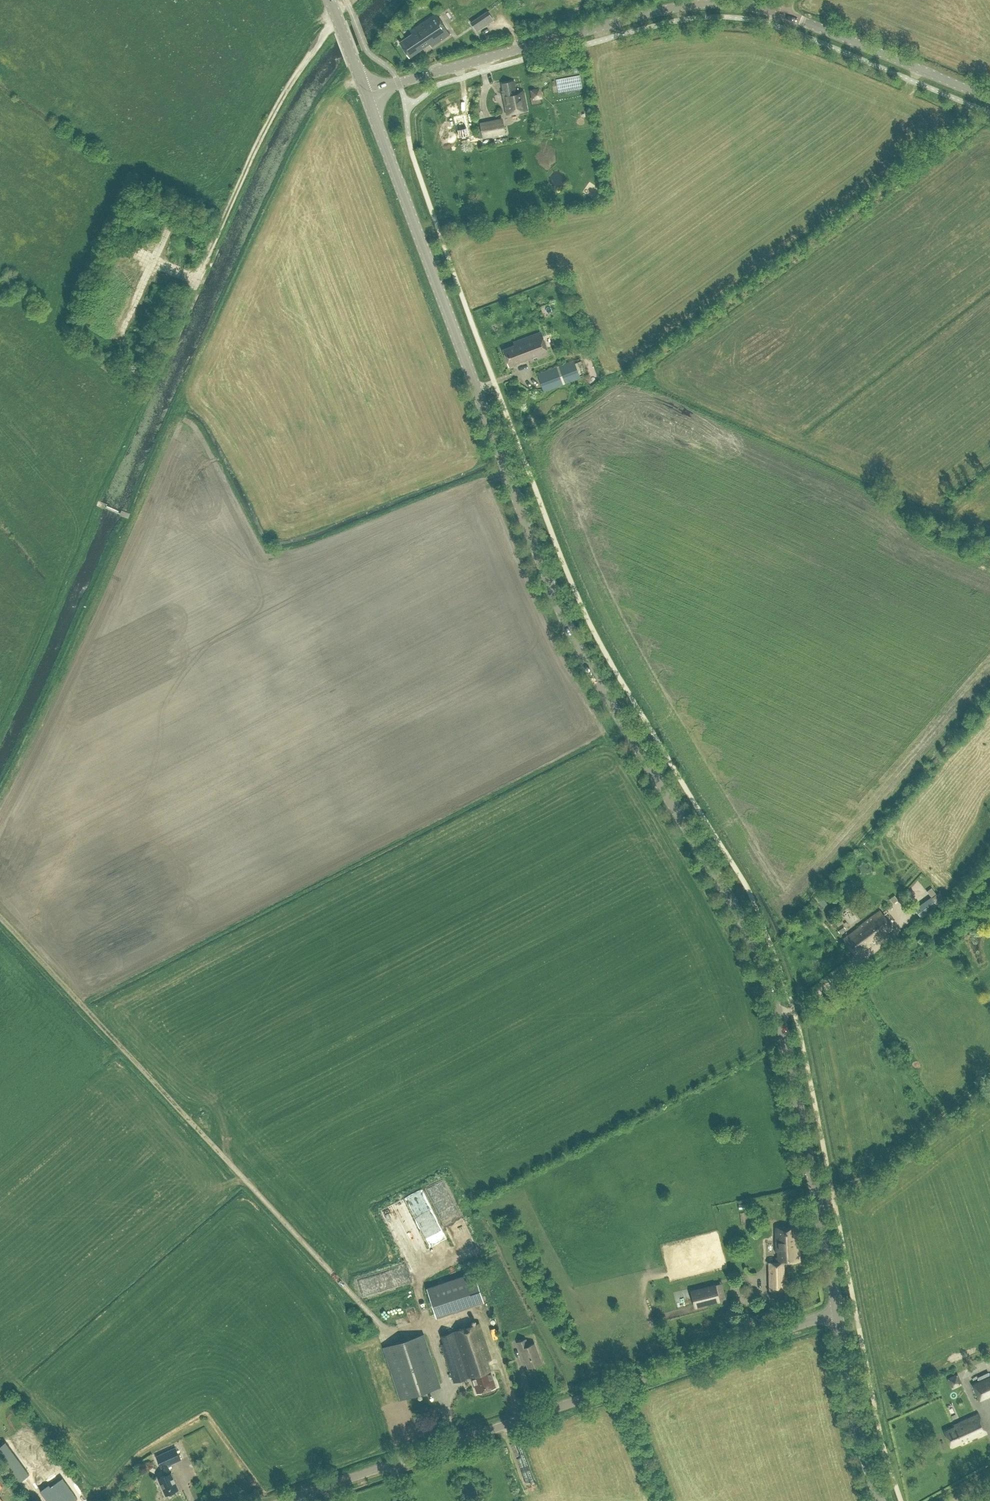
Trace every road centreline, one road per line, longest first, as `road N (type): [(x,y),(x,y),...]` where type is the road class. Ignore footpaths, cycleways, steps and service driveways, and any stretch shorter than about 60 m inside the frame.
road 1 (tertiary): [(838,1313),(789,1058),(764,974),(740,919),(566,620),(366,92)]
road 2 (track): [(420,1324),(402,1329),(370,1311),(0,916)]
road 3 (unclassified): [(280,1500),(838,1313)]
road 4 (tertiary): [(366,92),(678,6),(777,11)]
road 5 (track): [(339,19),(265,129),(196,276),(154,263)]
road 6 (tertiary): [(777,11),(989,97)]
road 7 (tertiary): [(881,1500),(838,1313)]

